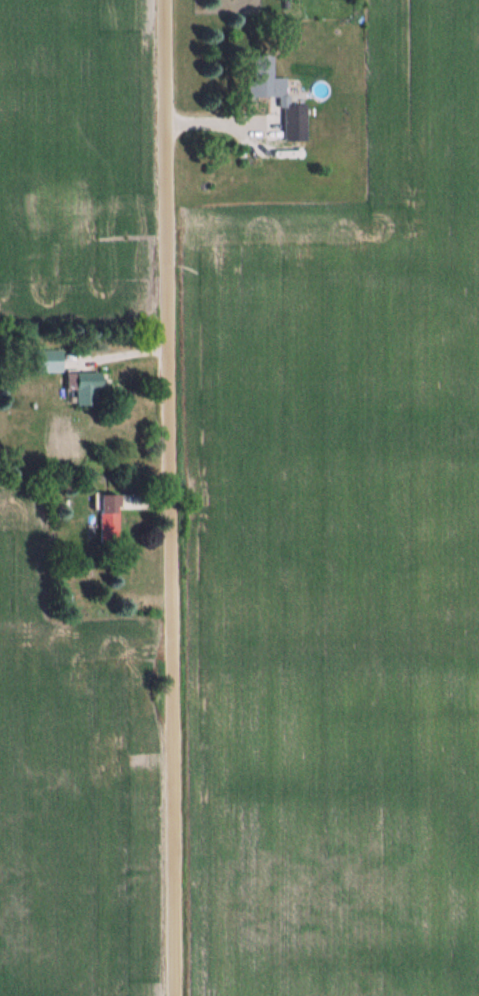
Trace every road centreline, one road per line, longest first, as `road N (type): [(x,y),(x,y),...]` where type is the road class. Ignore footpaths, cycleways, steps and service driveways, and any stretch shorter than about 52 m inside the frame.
road 1 (residential): [(173,995),(162,0)]

